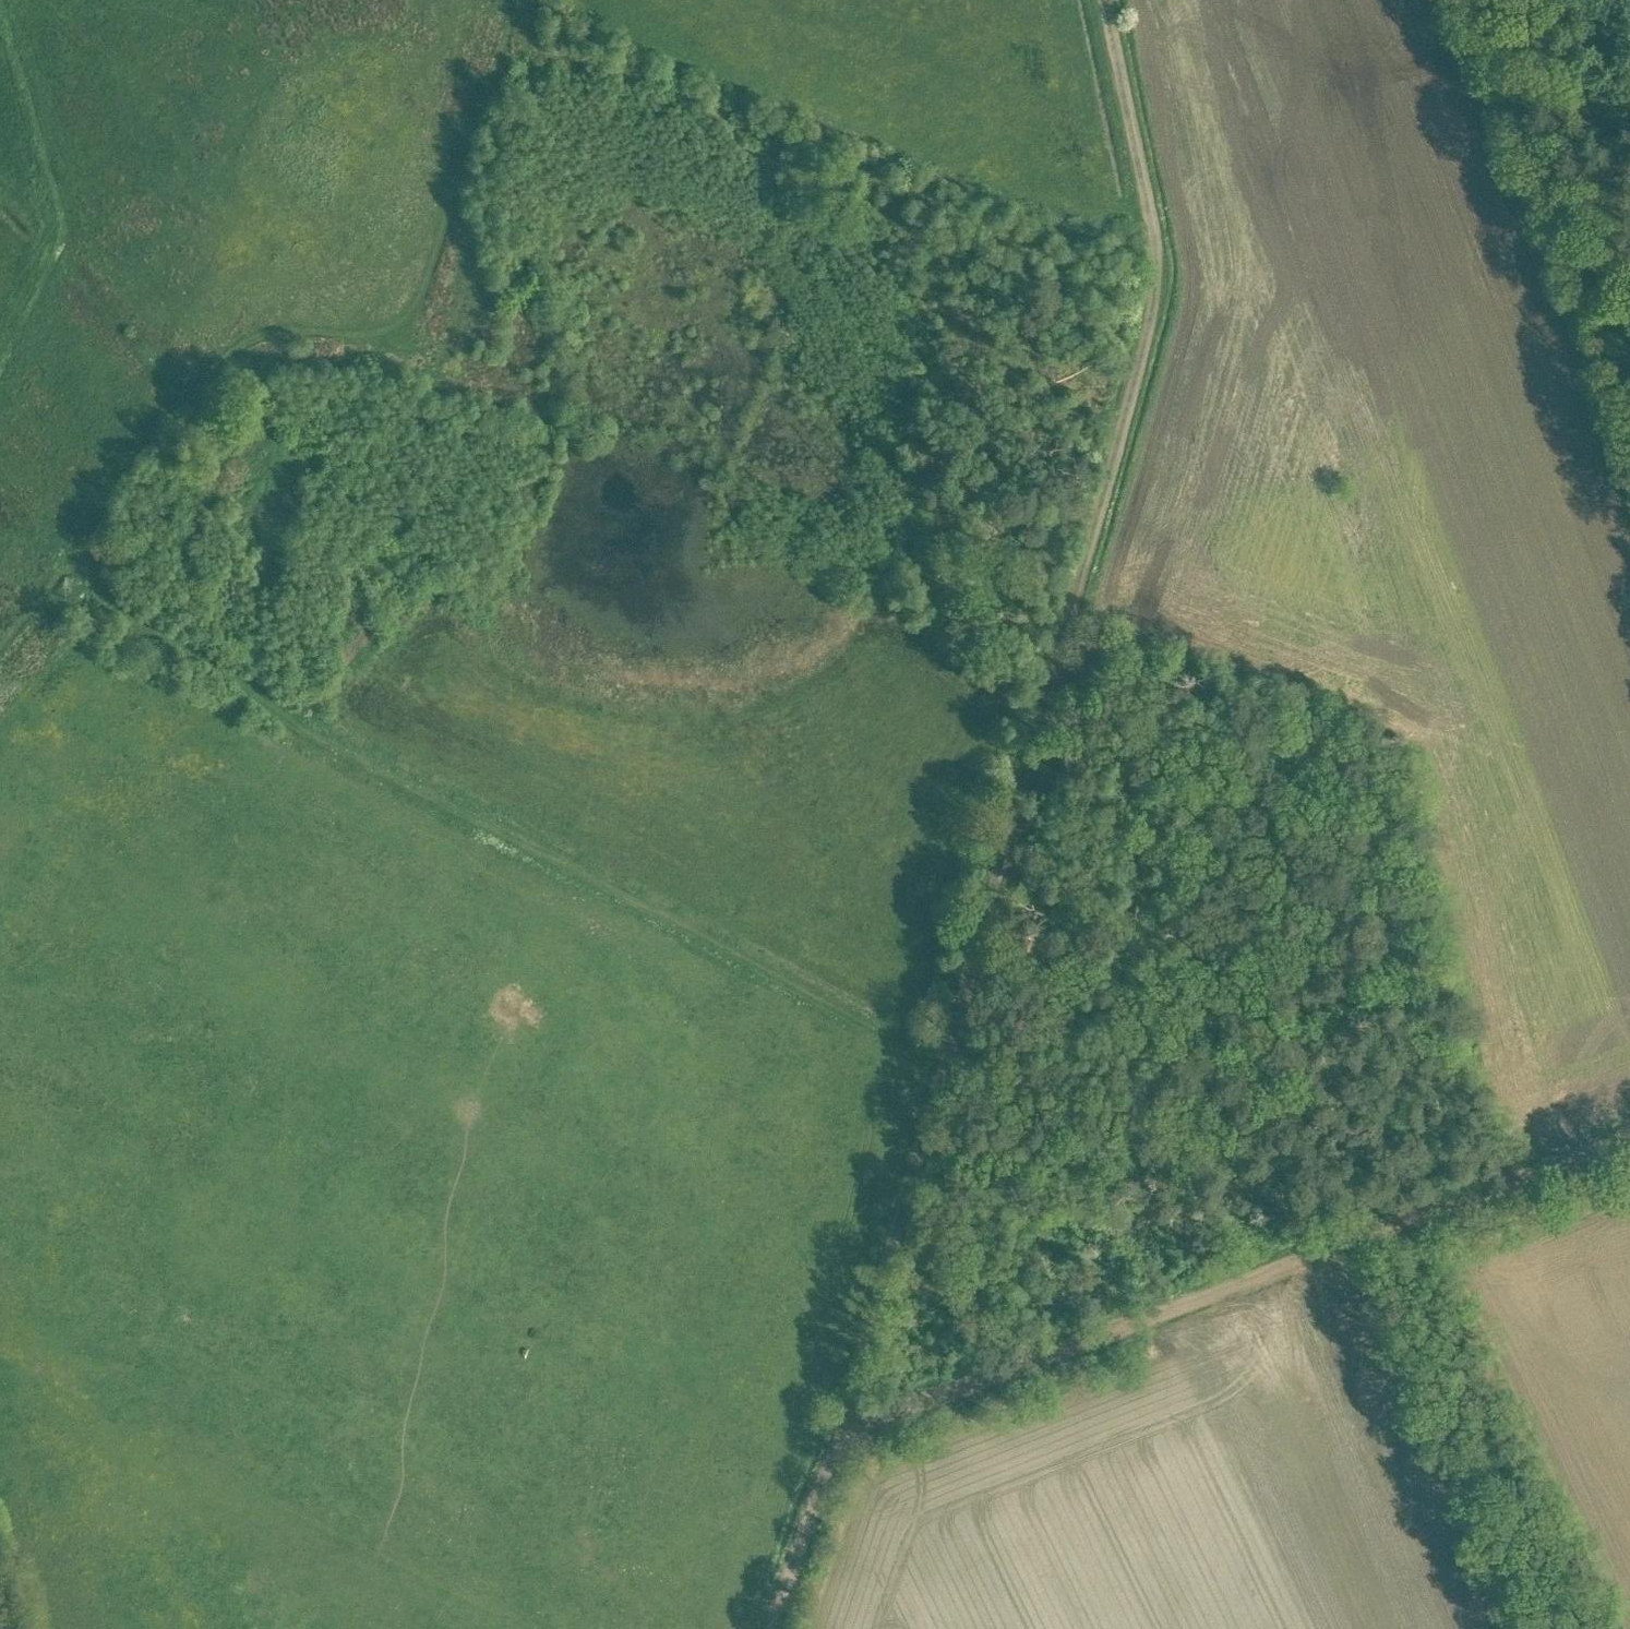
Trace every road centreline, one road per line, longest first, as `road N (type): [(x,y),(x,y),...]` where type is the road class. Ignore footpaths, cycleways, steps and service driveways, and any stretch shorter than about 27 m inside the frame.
road 1 (track): [(1104,0),(1155,239),(1155,283),(944,1063)]
road 2 (track): [(68,557),(126,618),(269,706),(944,1063)]
road 3 (track): [(842,1428),(1629,1134)]
road 4 (track): [(771,1628),(842,1428),(944,1063)]
road 5 (track): [(0,38),(55,227),(0,340)]

